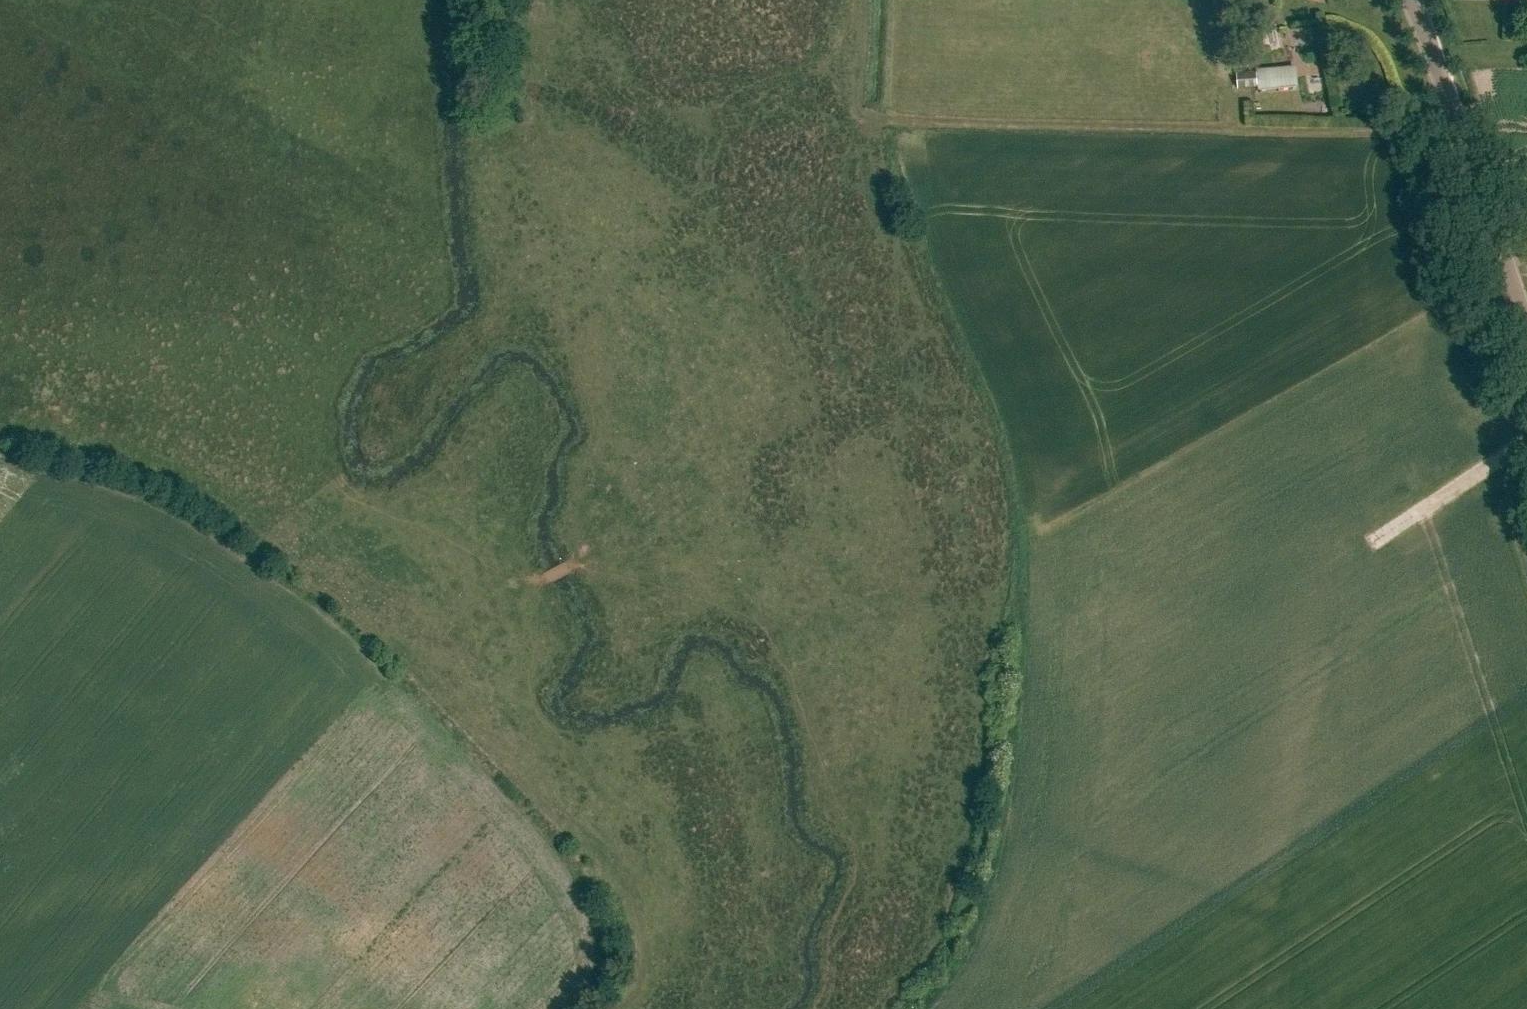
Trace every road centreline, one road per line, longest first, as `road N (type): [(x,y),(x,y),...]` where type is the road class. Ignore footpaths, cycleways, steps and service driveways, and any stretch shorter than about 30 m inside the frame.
road 1 (tertiary): [(1526,320),(1413,0)]

